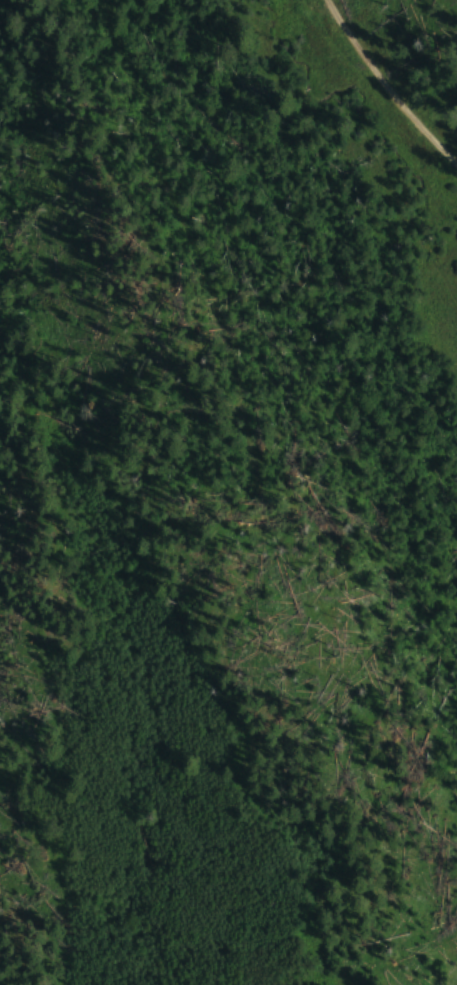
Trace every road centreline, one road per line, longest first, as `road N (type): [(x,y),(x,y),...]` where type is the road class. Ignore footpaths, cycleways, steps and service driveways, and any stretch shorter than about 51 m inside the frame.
road 1 (track): [(456,168),(325,0)]

